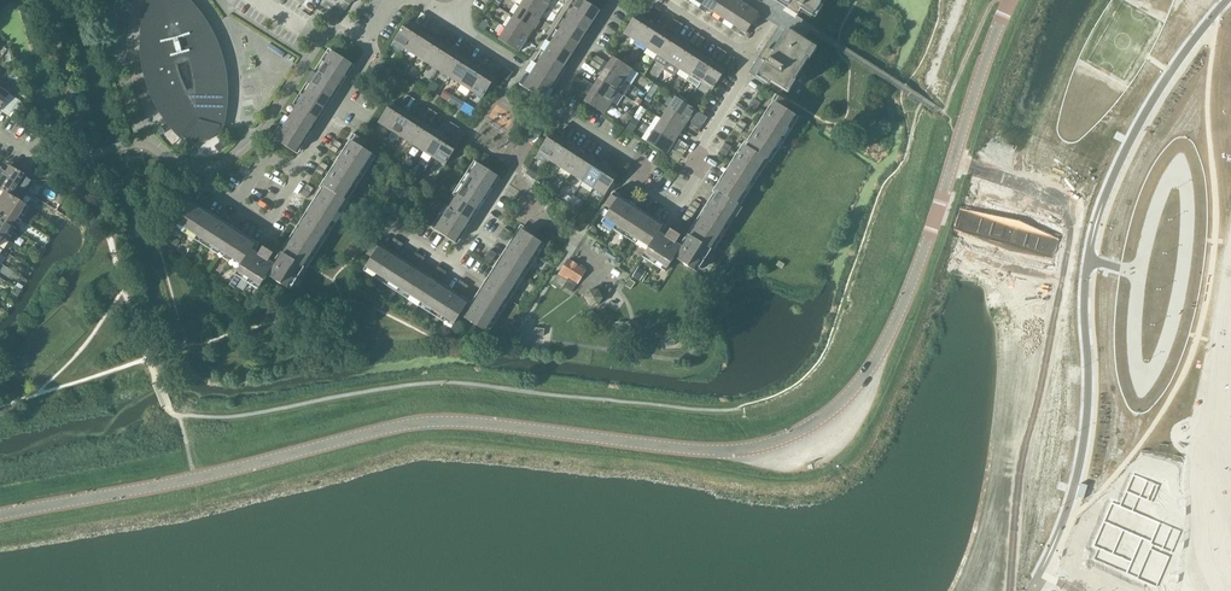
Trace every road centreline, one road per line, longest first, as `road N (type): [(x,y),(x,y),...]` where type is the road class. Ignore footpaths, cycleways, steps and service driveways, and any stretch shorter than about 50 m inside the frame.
road 1 (tertiary): [(0,515),(429,422),(693,449),(791,436),(835,410),(865,377),(897,321),(937,213)]
road 2 (residential): [(551,104),(633,158),(641,182),(670,201),(682,199),(703,165),(700,150),(743,81),(742,59),(658,0)]
road 3 (residential): [(398,228),(445,260),(457,256),(551,104)]
road 4 (tertiary): [(937,213),(1010,0)]
road 5 (residential): [(293,171),(365,64),(394,0)]
road 6 (unclassified): [(1088,260),(958,219)]
road 7 (residential): [(551,104),(617,0)]

